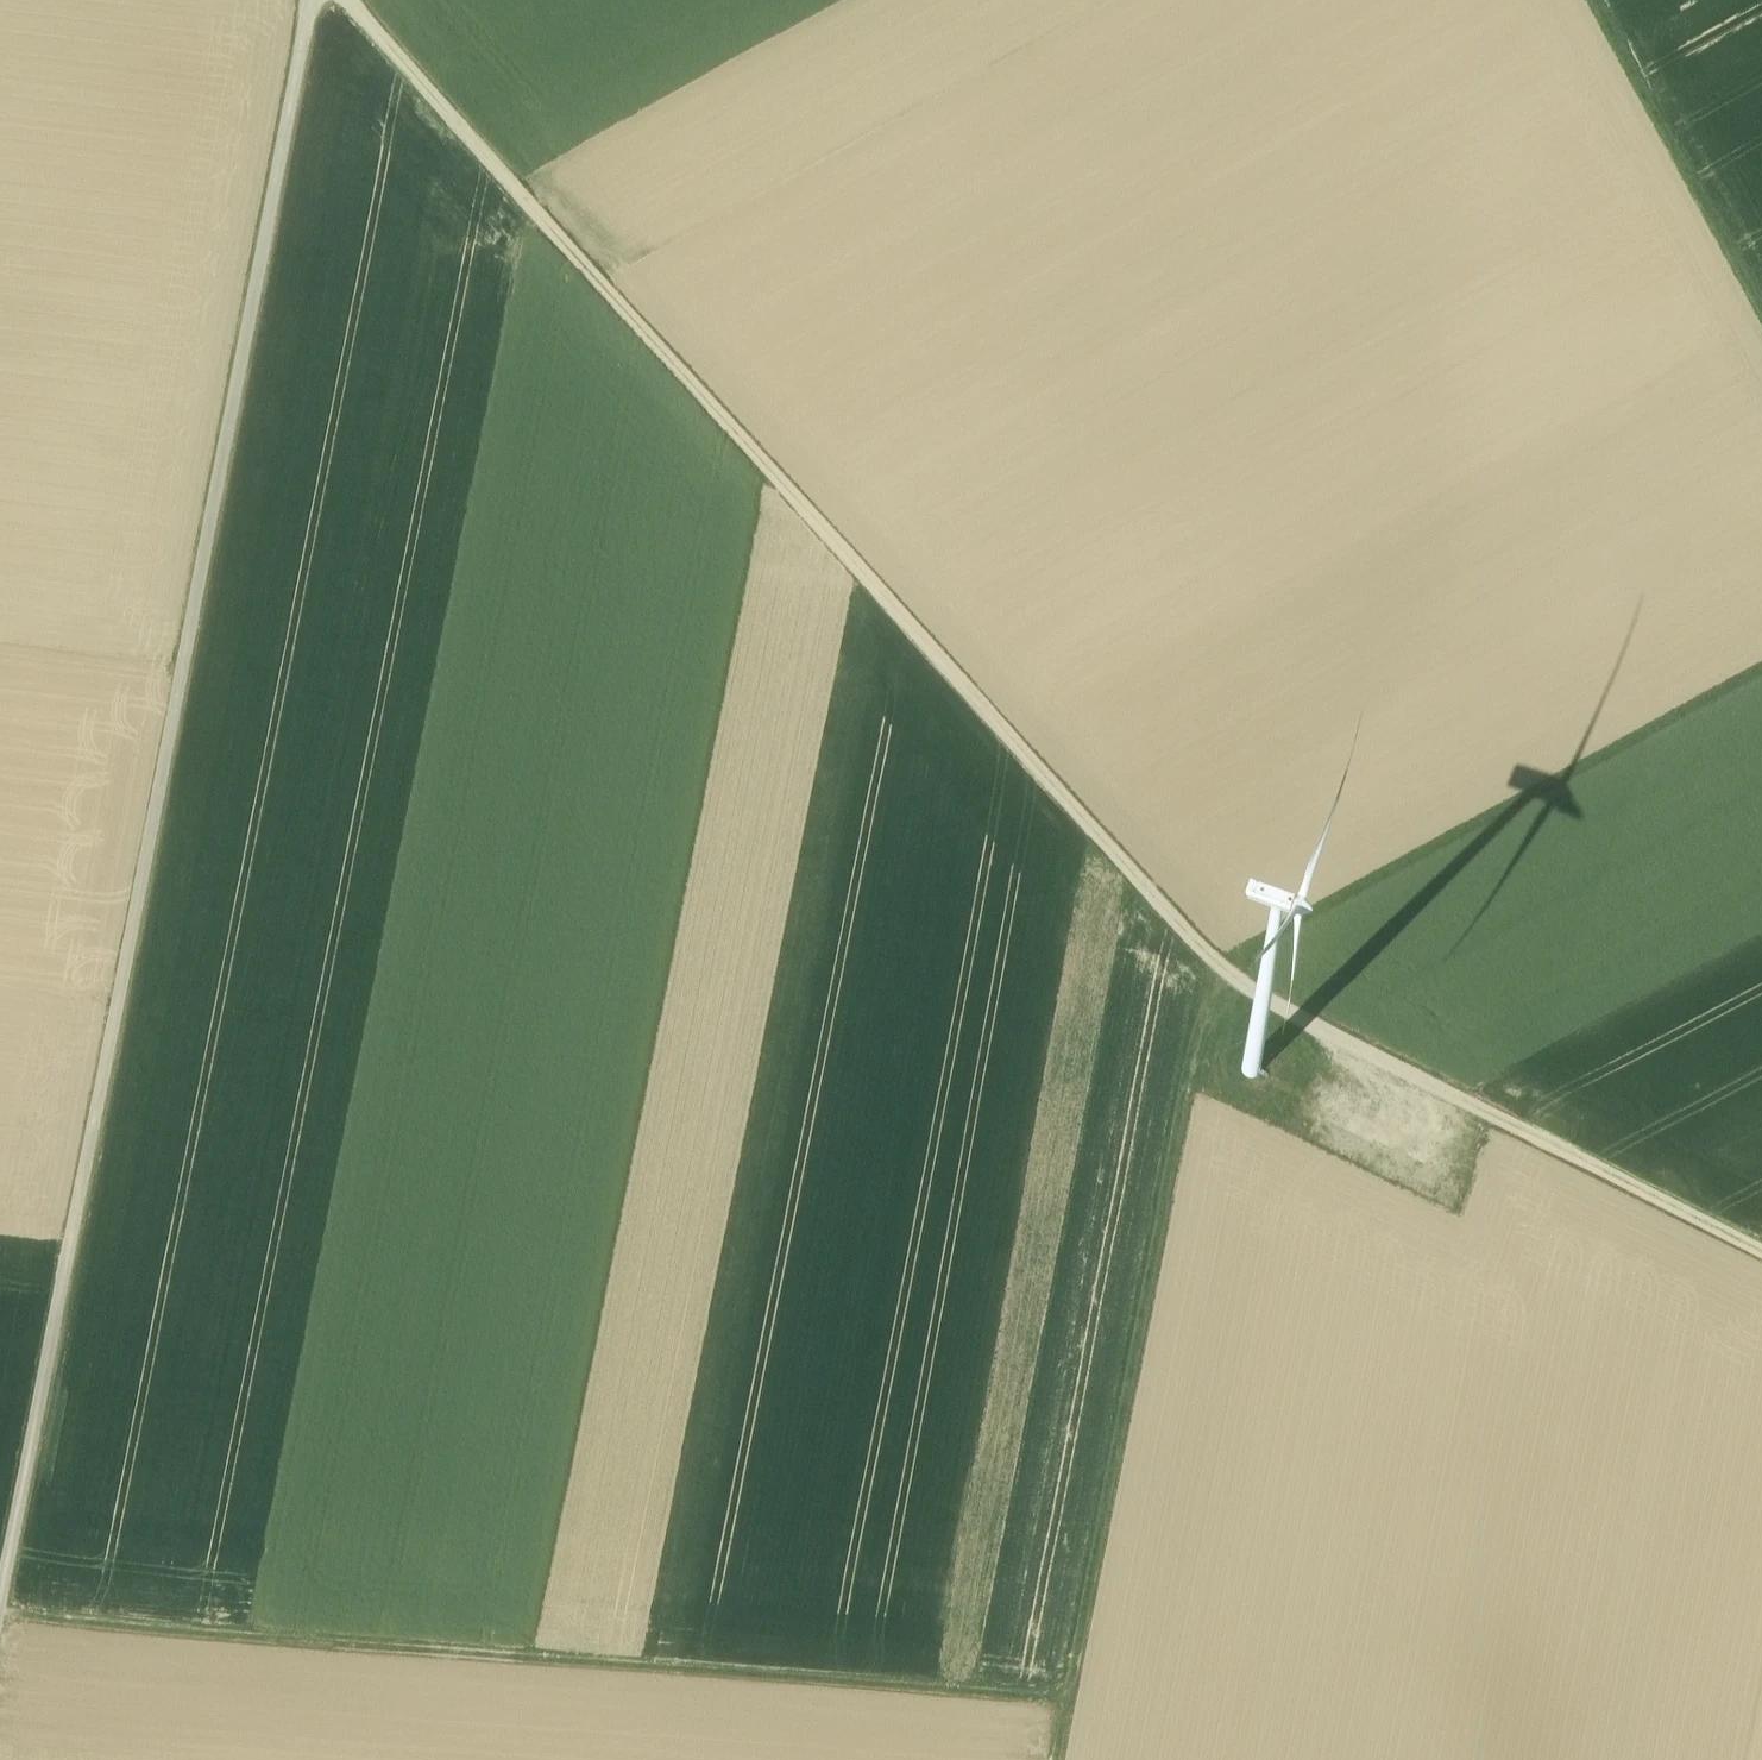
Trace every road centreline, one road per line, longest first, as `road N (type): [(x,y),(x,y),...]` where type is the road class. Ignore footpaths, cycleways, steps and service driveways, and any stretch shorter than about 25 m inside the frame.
road 1 (track): [(1761,673),(1247,954),(1205,992),(1066,1698),(0,1617)]
road 2 (track): [(1761,1251),(1223,975),(341,0)]
road 3 (track): [(0,1596),(307,0)]
road 4 (track): [(1761,319),(1588,0)]

